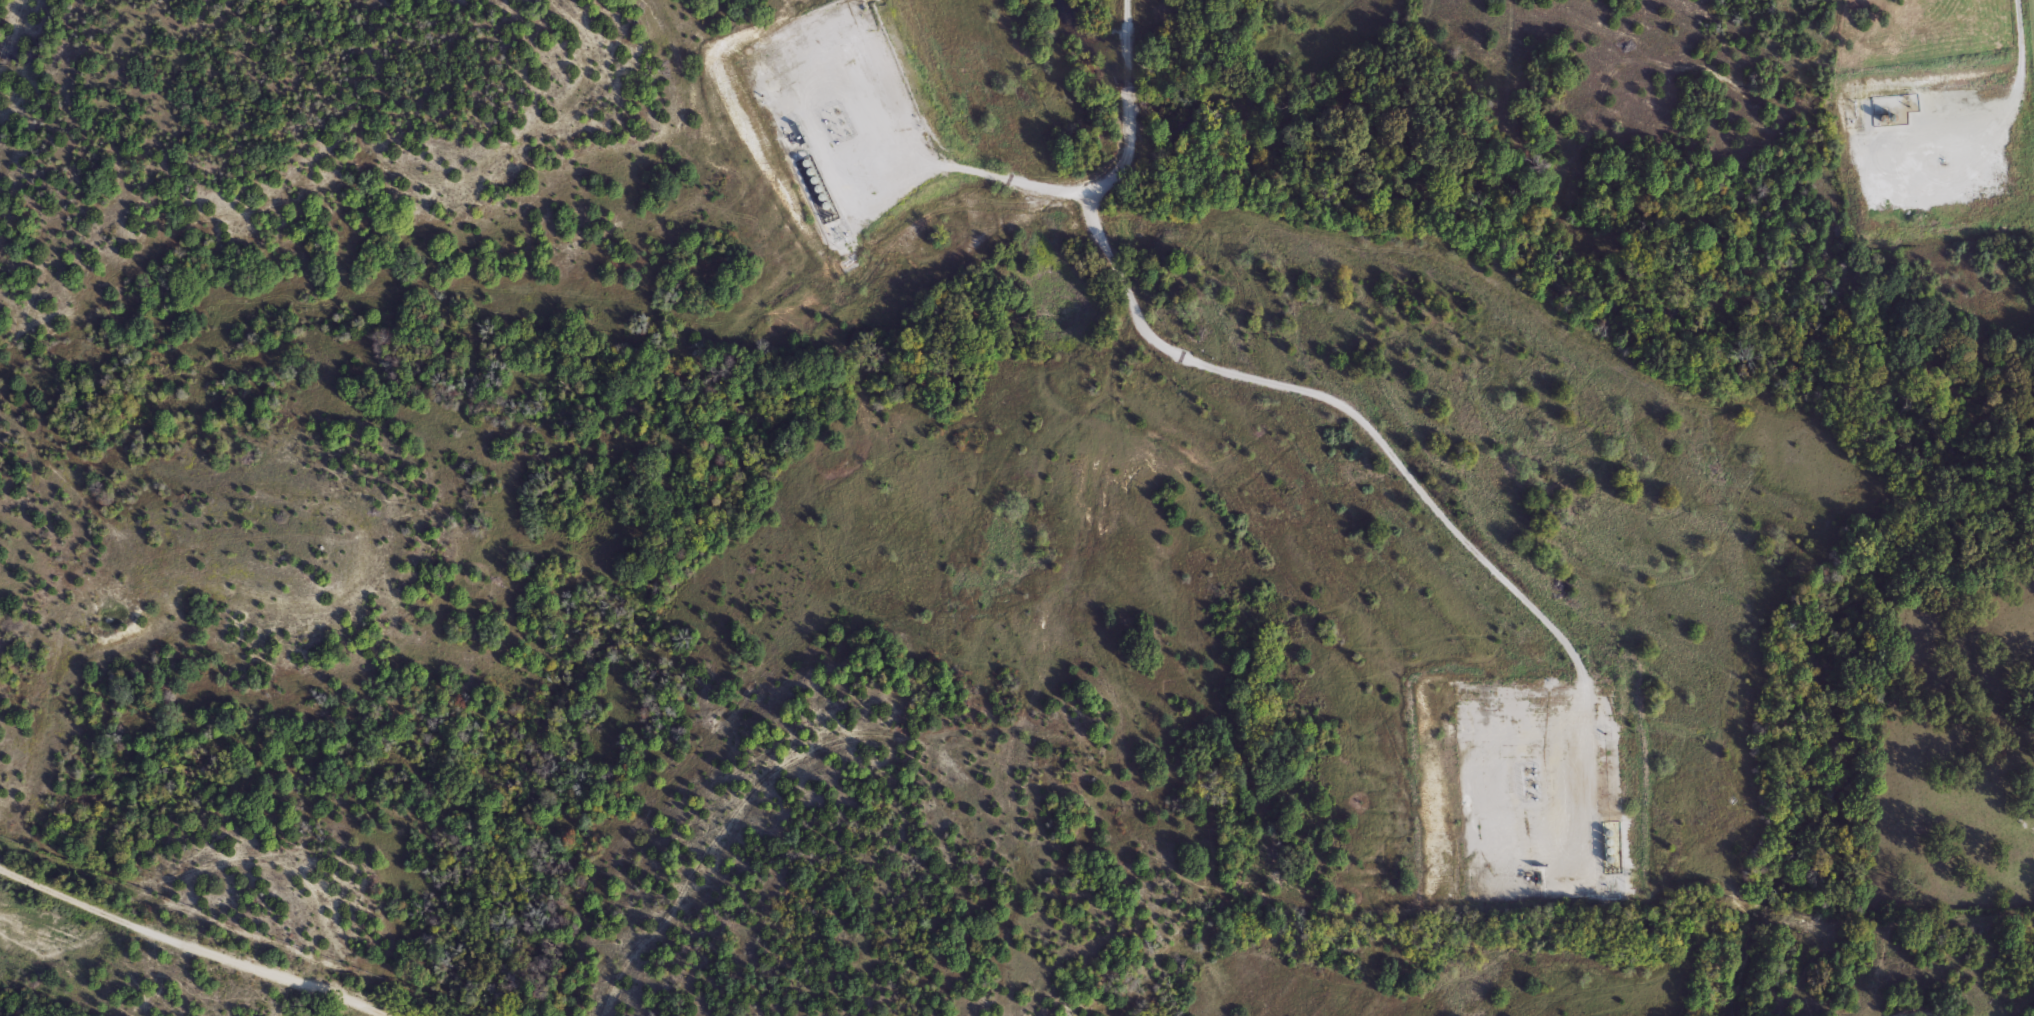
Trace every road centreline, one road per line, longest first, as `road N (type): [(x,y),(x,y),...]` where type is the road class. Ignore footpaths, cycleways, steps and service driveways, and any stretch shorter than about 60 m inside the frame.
road 1 (residential): [(374,1015),(0,868)]
road 2 (residential): [(1138,319),(1085,191),(1118,172),(1130,142),(1122,69),(1129,0)]
road 3 (residential): [(2018,0),(2020,105),(2000,171),(1981,184)]

